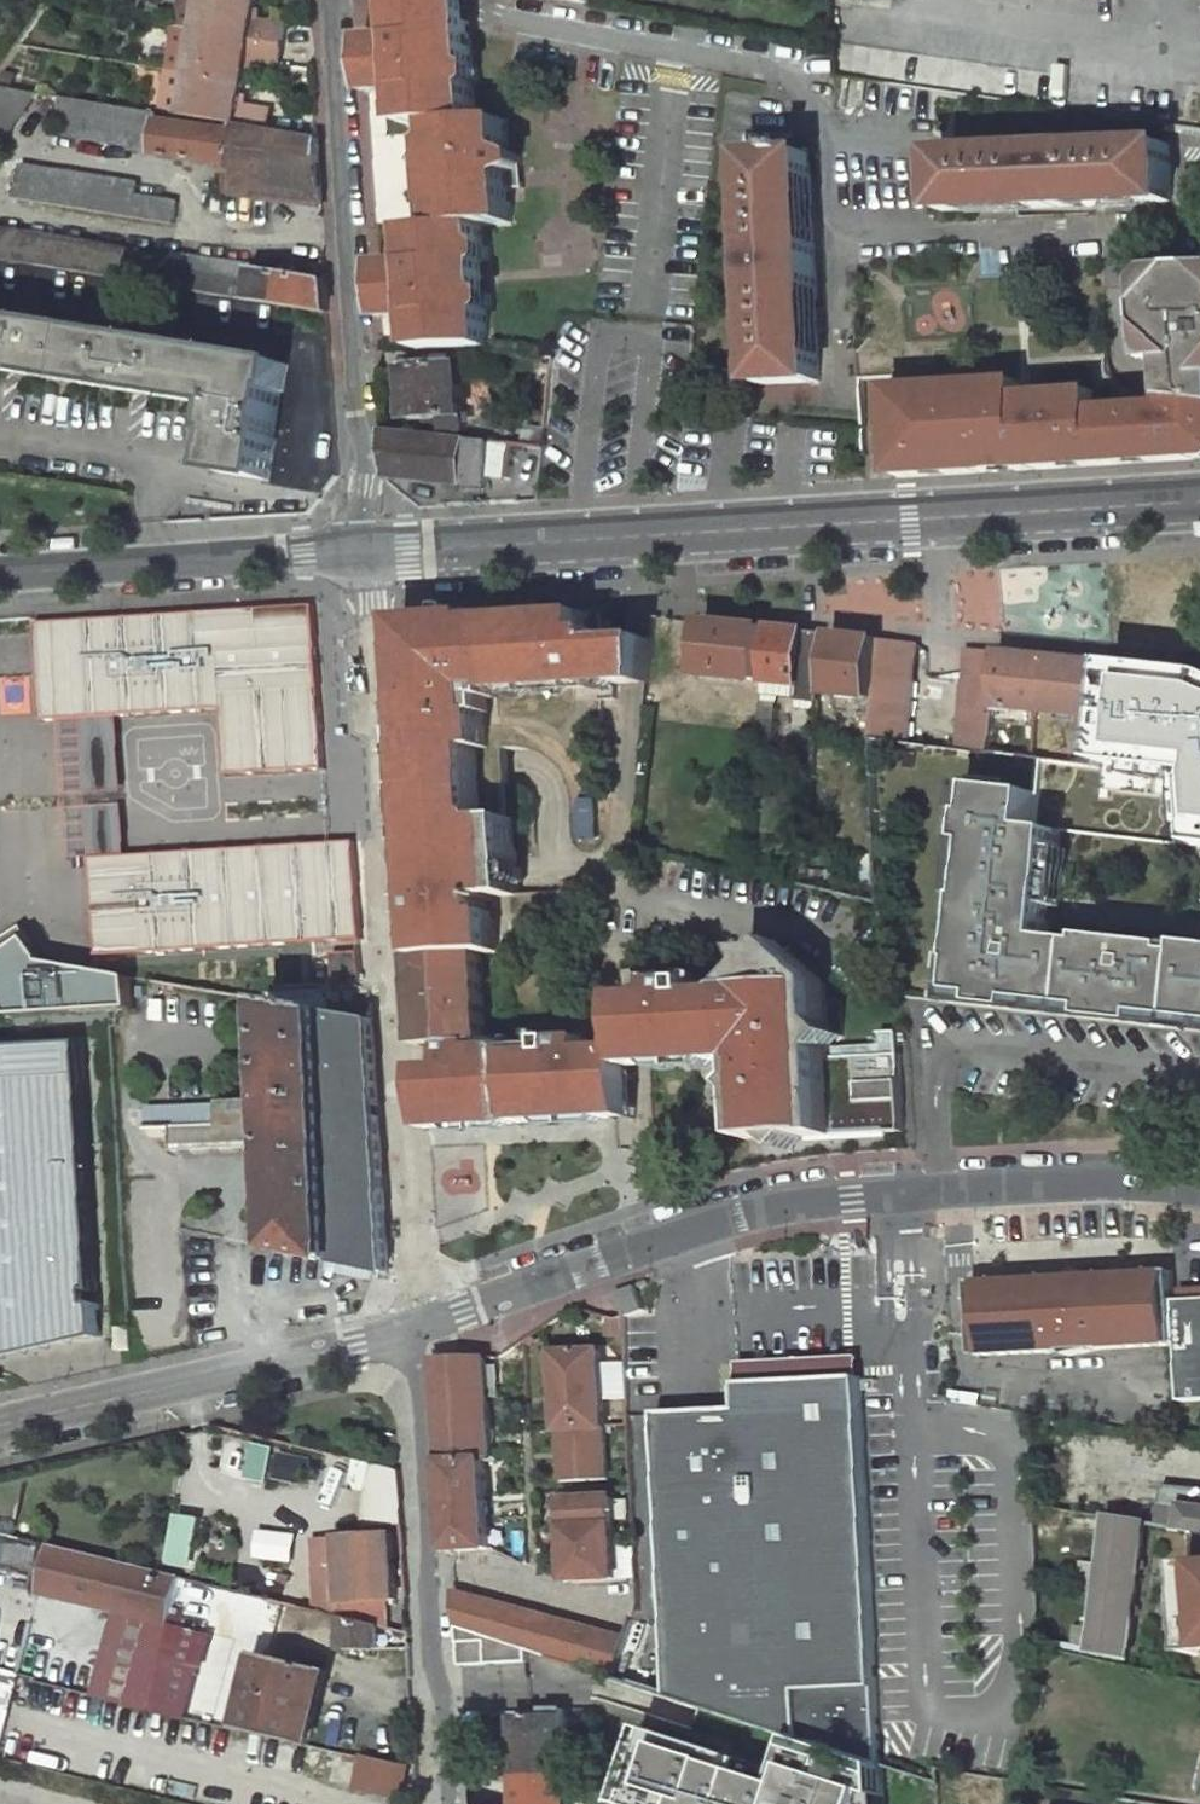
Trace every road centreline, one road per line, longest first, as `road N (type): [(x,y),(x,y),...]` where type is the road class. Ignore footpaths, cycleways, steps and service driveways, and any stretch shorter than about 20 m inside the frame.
road 1 (unclassified): [(366,552),(1199,501)]
road 2 (unclassified): [(415,1329),(756,1212),(1140,1183),(1199,1192)]
road 3 (residential): [(331,0),(366,552)]
road 4 (residential): [(415,1329),(444,1803)]
road 5 (unclassified): [(0,1422),(415,1329)]
road 6 (unclassified): [(0,573),(366,552)]

